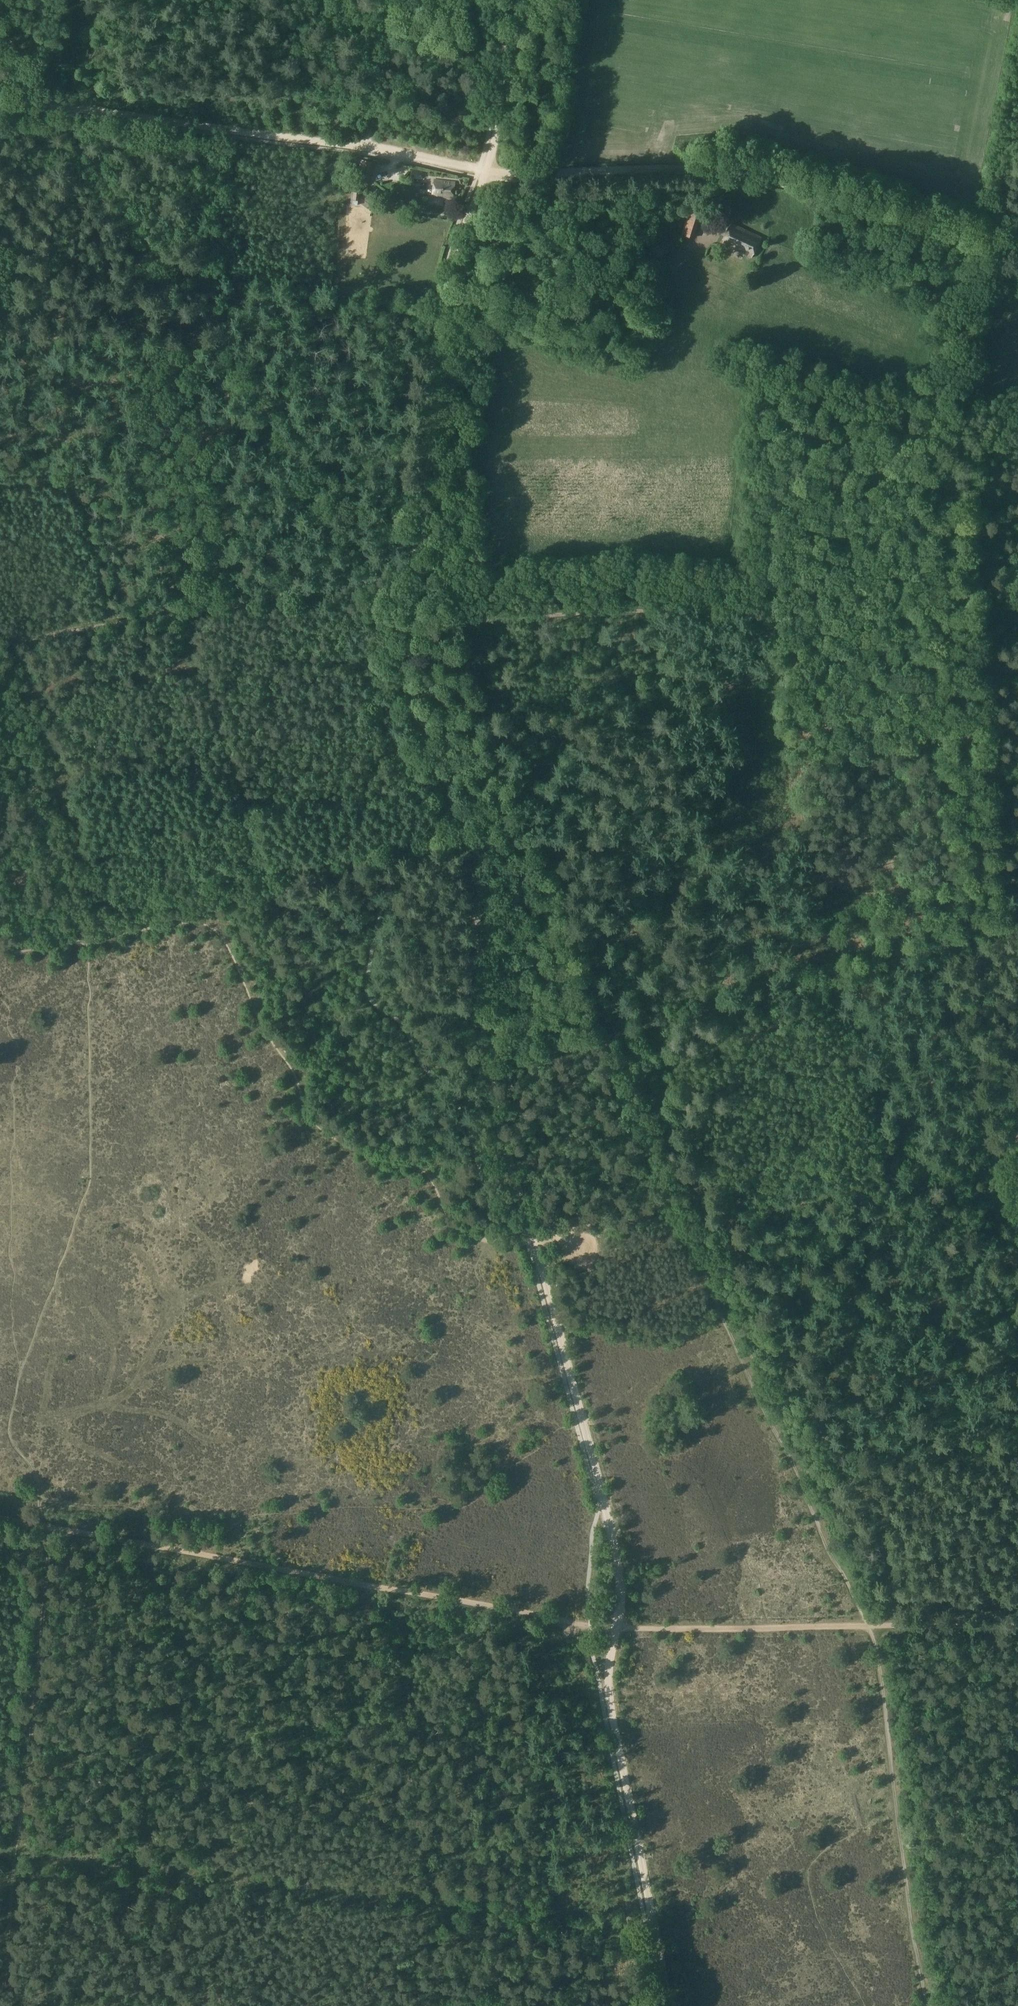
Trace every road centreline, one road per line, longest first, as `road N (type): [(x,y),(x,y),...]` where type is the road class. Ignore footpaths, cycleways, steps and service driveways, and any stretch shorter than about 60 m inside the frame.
road 1 (track): [(61,107),(522,172),(728,171),(996,238)]
road 2 (track): [(582,1424),(488,1079),(470,839),(413,673),(418,603)]
road 3 (track): [(0,956),(198,923),(225,941),(308,1115),(323,1130),(428,1170),(453,1217),(472,1232),(495,1240),(522,1231),(533,1243),(562,1234),(598,1245)]
road 4 (track): [(0,1517),(620,1628)]
road 5 (track): [(0,1490),(206,1525),(350,1506),(437,1509),(473,1502),(499,1472),(557,1431),(582,1424)]
road 6 (track): [(365,582),(61,107)]
road 7 (track): [(931,941),(488,1079)]
road 8 (track): [(979,674),(958,422),(996,238)]
road 9 (track): [(418,603),(443,317),(483,178)]
road 10 (track): [(671,2005),(608,1681),(620,1628)]
road 11 (track): [(1017,1135),(690,1233)]
road 12 (track): [(53,1526),(17,1855)]
road 13 (track): [(873,1625),(620,1628)]
road 14 (track): [(786,1439),(1017,1415)]
road 15 (track): [(602,1047),(682,1218)]
road 16 (track): [(483,178),(504,81),(507,0)]
road 17 (track): [(2,2005),(17,1855)]
road 18 (track): [(391,0),(369,145)]
road 19 (track): [(1017,1626),(873,1625)]
road 20 (track): [(620,1628),(619,1559),(602,1495)]

